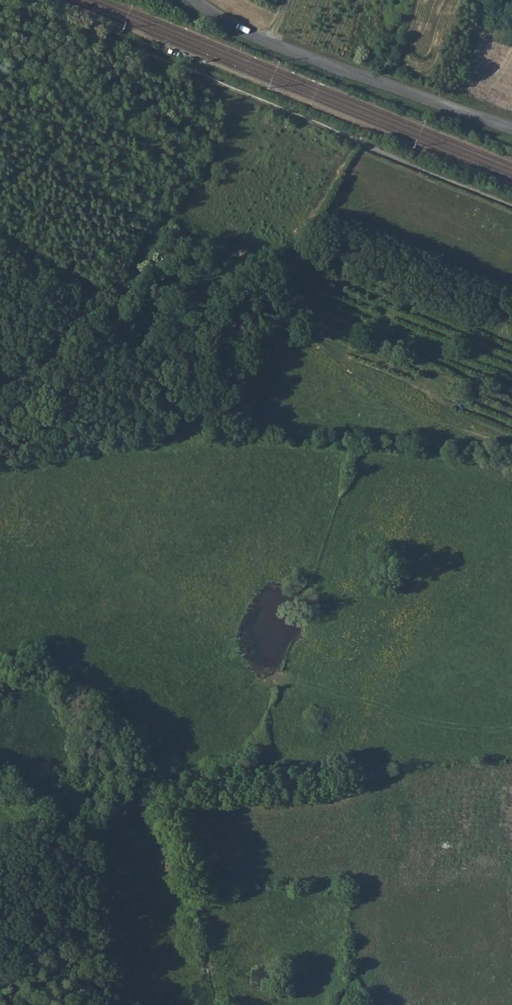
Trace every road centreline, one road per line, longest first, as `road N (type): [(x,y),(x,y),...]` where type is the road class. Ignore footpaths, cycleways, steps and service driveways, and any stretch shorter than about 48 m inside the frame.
road 1 (track): [(0,3),(184,66),(334,131)]
road 2 (residential): [(192,0),(239,32),(511,127)]
road 3 (track): [(511,205),(334,131)]

